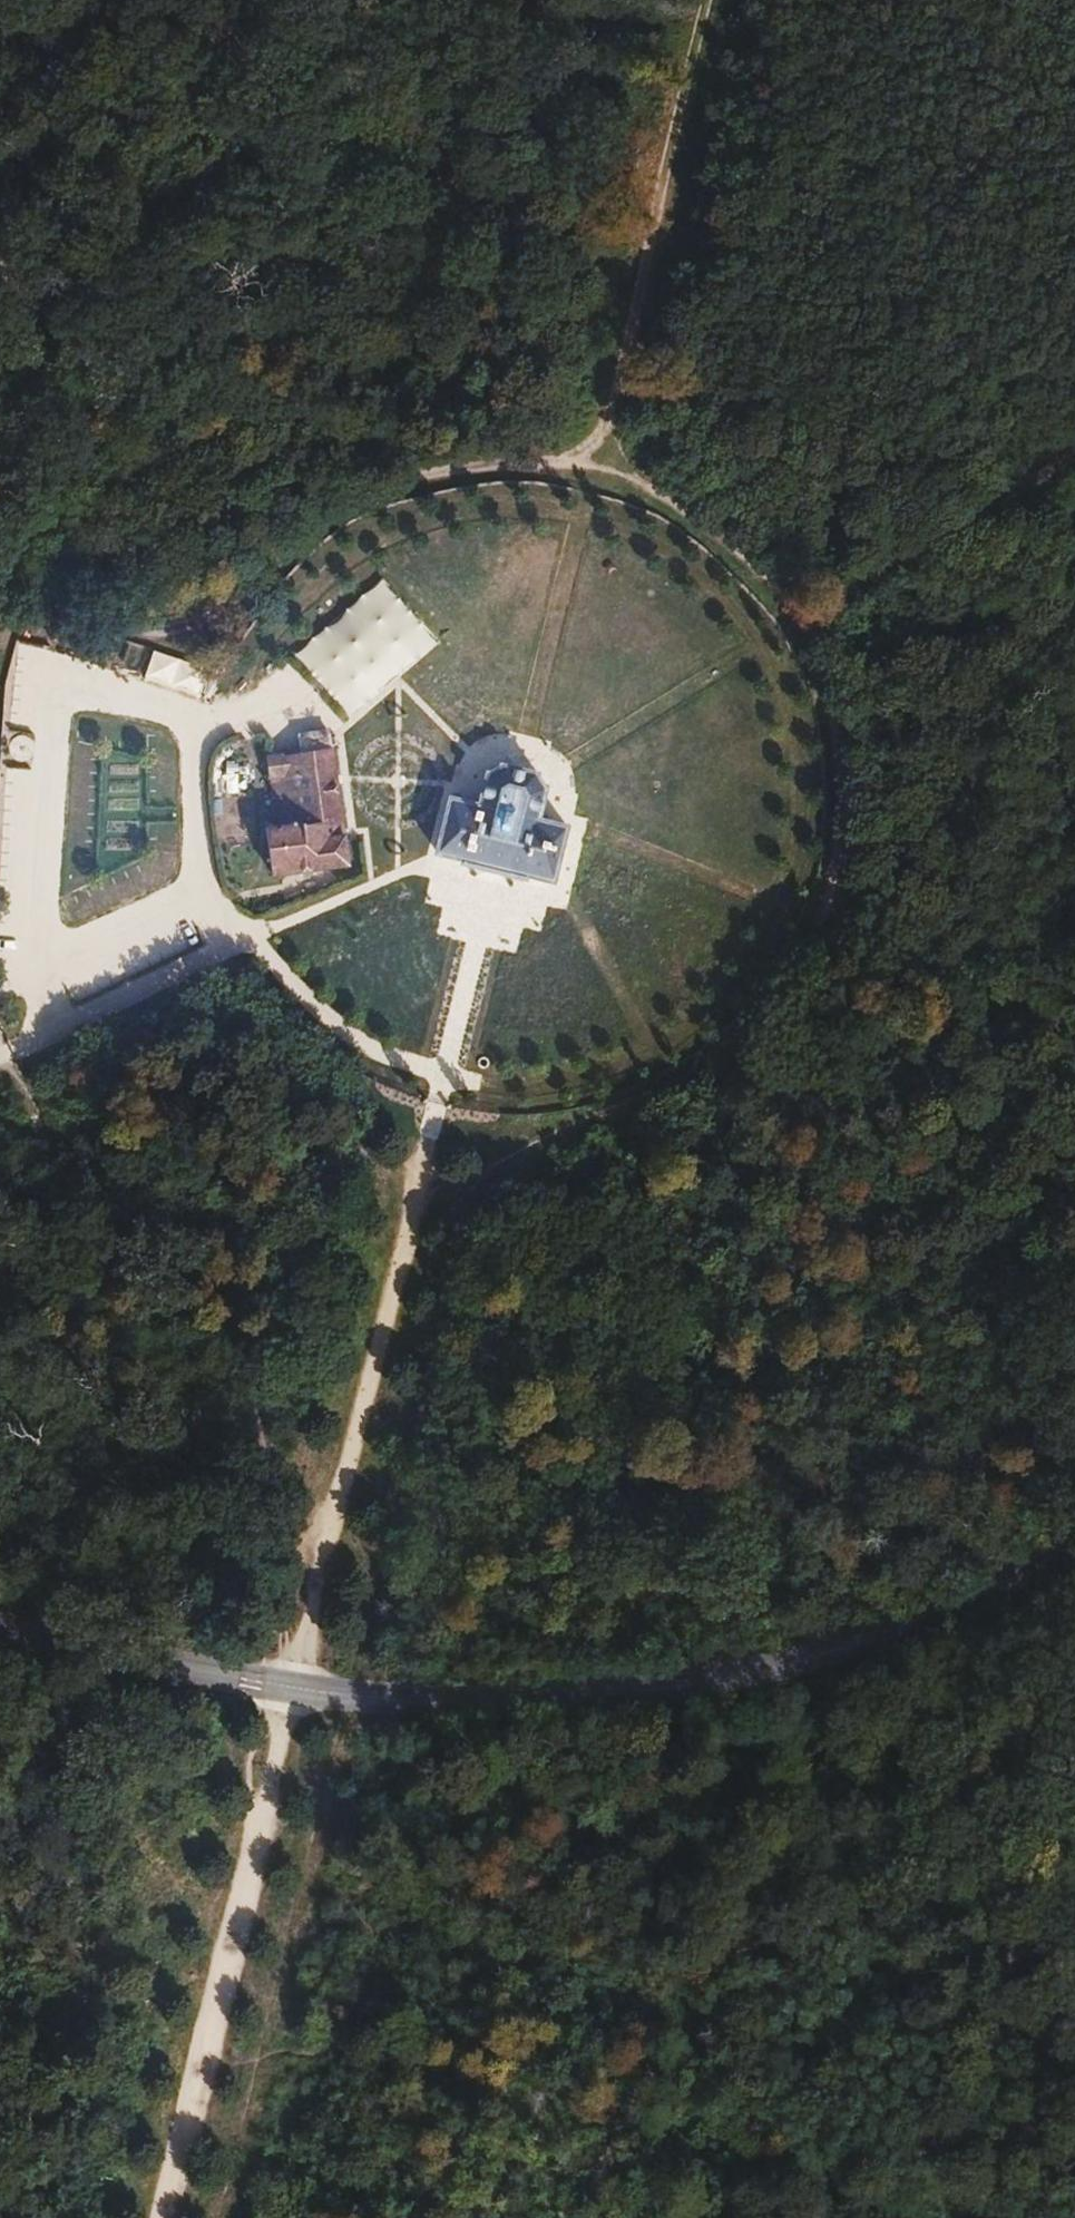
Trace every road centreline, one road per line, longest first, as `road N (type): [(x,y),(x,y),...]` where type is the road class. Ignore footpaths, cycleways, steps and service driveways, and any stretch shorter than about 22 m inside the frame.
road 1 (tertiary): [(1074,1551),(884,1632),(743,1674),(565,1697),(425,1702),(313,1694),(0,1621)]
road 2 (track): [(423,1180),(170,2217)]
road 3 (track): [(0,630),(162,635),(211,626),(342,511),(441,479),(502,470),(596,472),(666,498),(748,561),(794,620)]
road 4 (track): [(318,1593),(263,1409),(197,1264),(27,1153),(0,1109)]
road 5 (track): [(832,903),(791,988),(741,1044),(632,1110),(560,1133),(494,1168),(423,1180)]
road 6 (track): [(713,0),(620,409),(583,451),(548,470)]
road 7 (track): [(425,1163),(204,1130),(0,1070)]
road 8 (track): [(0,236),(303,542)]
road 9 (track): [(848,1888),(950,2217)]
road 10 (track): [(0,1046),(307,901)]
road 11 (track): [(794,620),(1074,450)]
road 12 (track): [(794,620),(830,683),(840,740),(843,846),(832,903)]
road 13 (track): [(490,898),(425,1163)]
road 14 (track): [(0,559),(64,301)]

